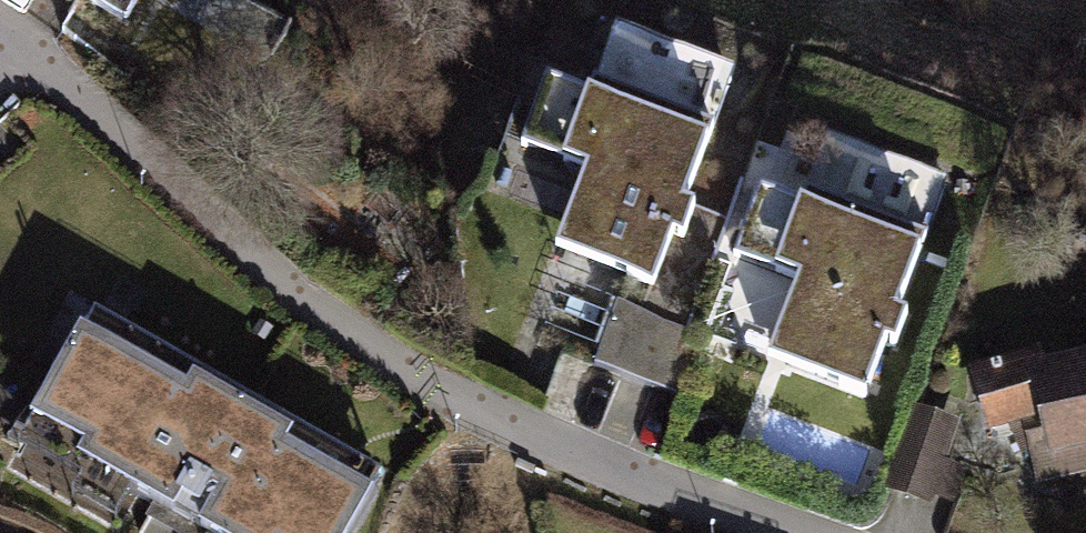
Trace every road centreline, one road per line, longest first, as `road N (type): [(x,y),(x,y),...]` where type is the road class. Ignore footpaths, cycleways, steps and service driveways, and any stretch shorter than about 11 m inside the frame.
road 1 (residential): [(425,387),(0,33)]
road 2 (residential): [(425,387),(583,454),(811,532)]

